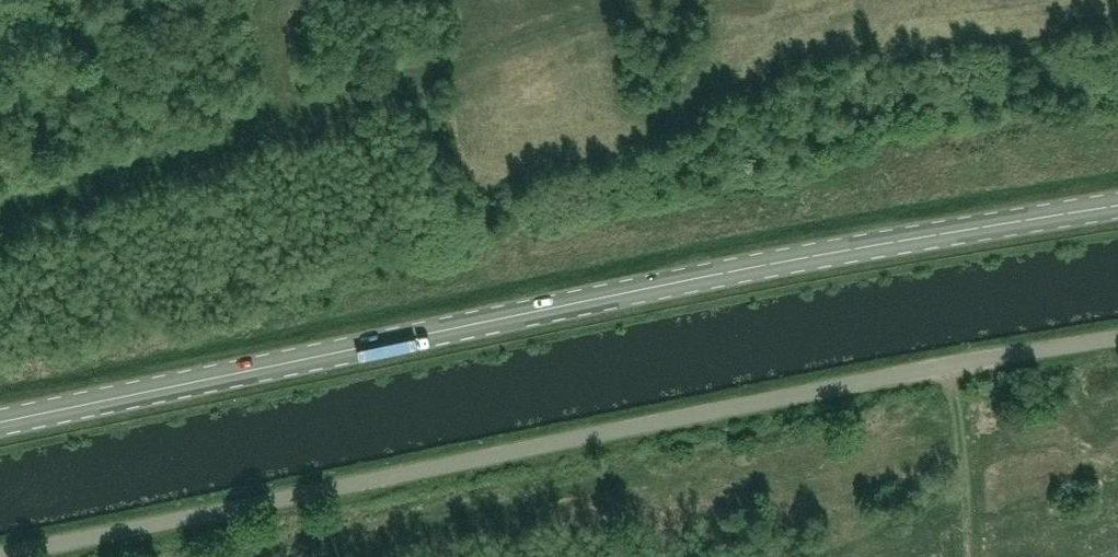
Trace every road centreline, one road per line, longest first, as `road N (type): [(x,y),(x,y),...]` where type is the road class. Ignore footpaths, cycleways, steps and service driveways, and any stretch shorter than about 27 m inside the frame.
road 1 (unclassified): [(0,555),(1117,338)]
road 2 (primary): [(1117,205),(677,281),(0,421)]

